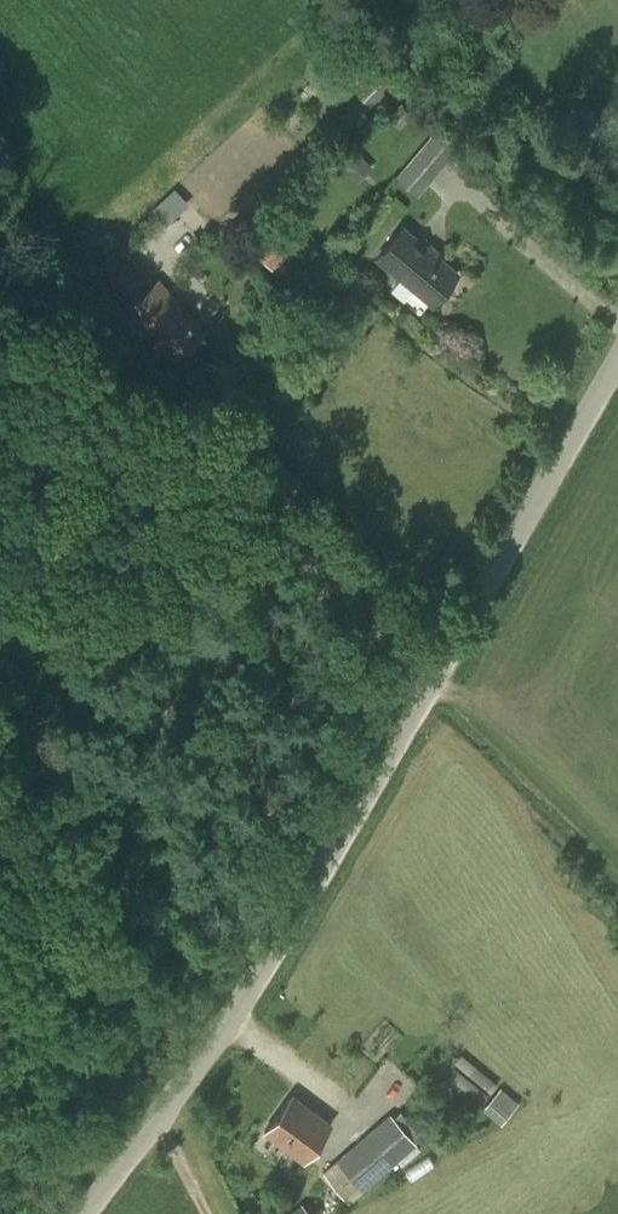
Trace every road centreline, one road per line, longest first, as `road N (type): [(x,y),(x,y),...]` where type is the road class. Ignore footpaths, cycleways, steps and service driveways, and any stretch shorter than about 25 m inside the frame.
road 1 (unclassified): [(83,1213),(218,1040),(617,361)]

